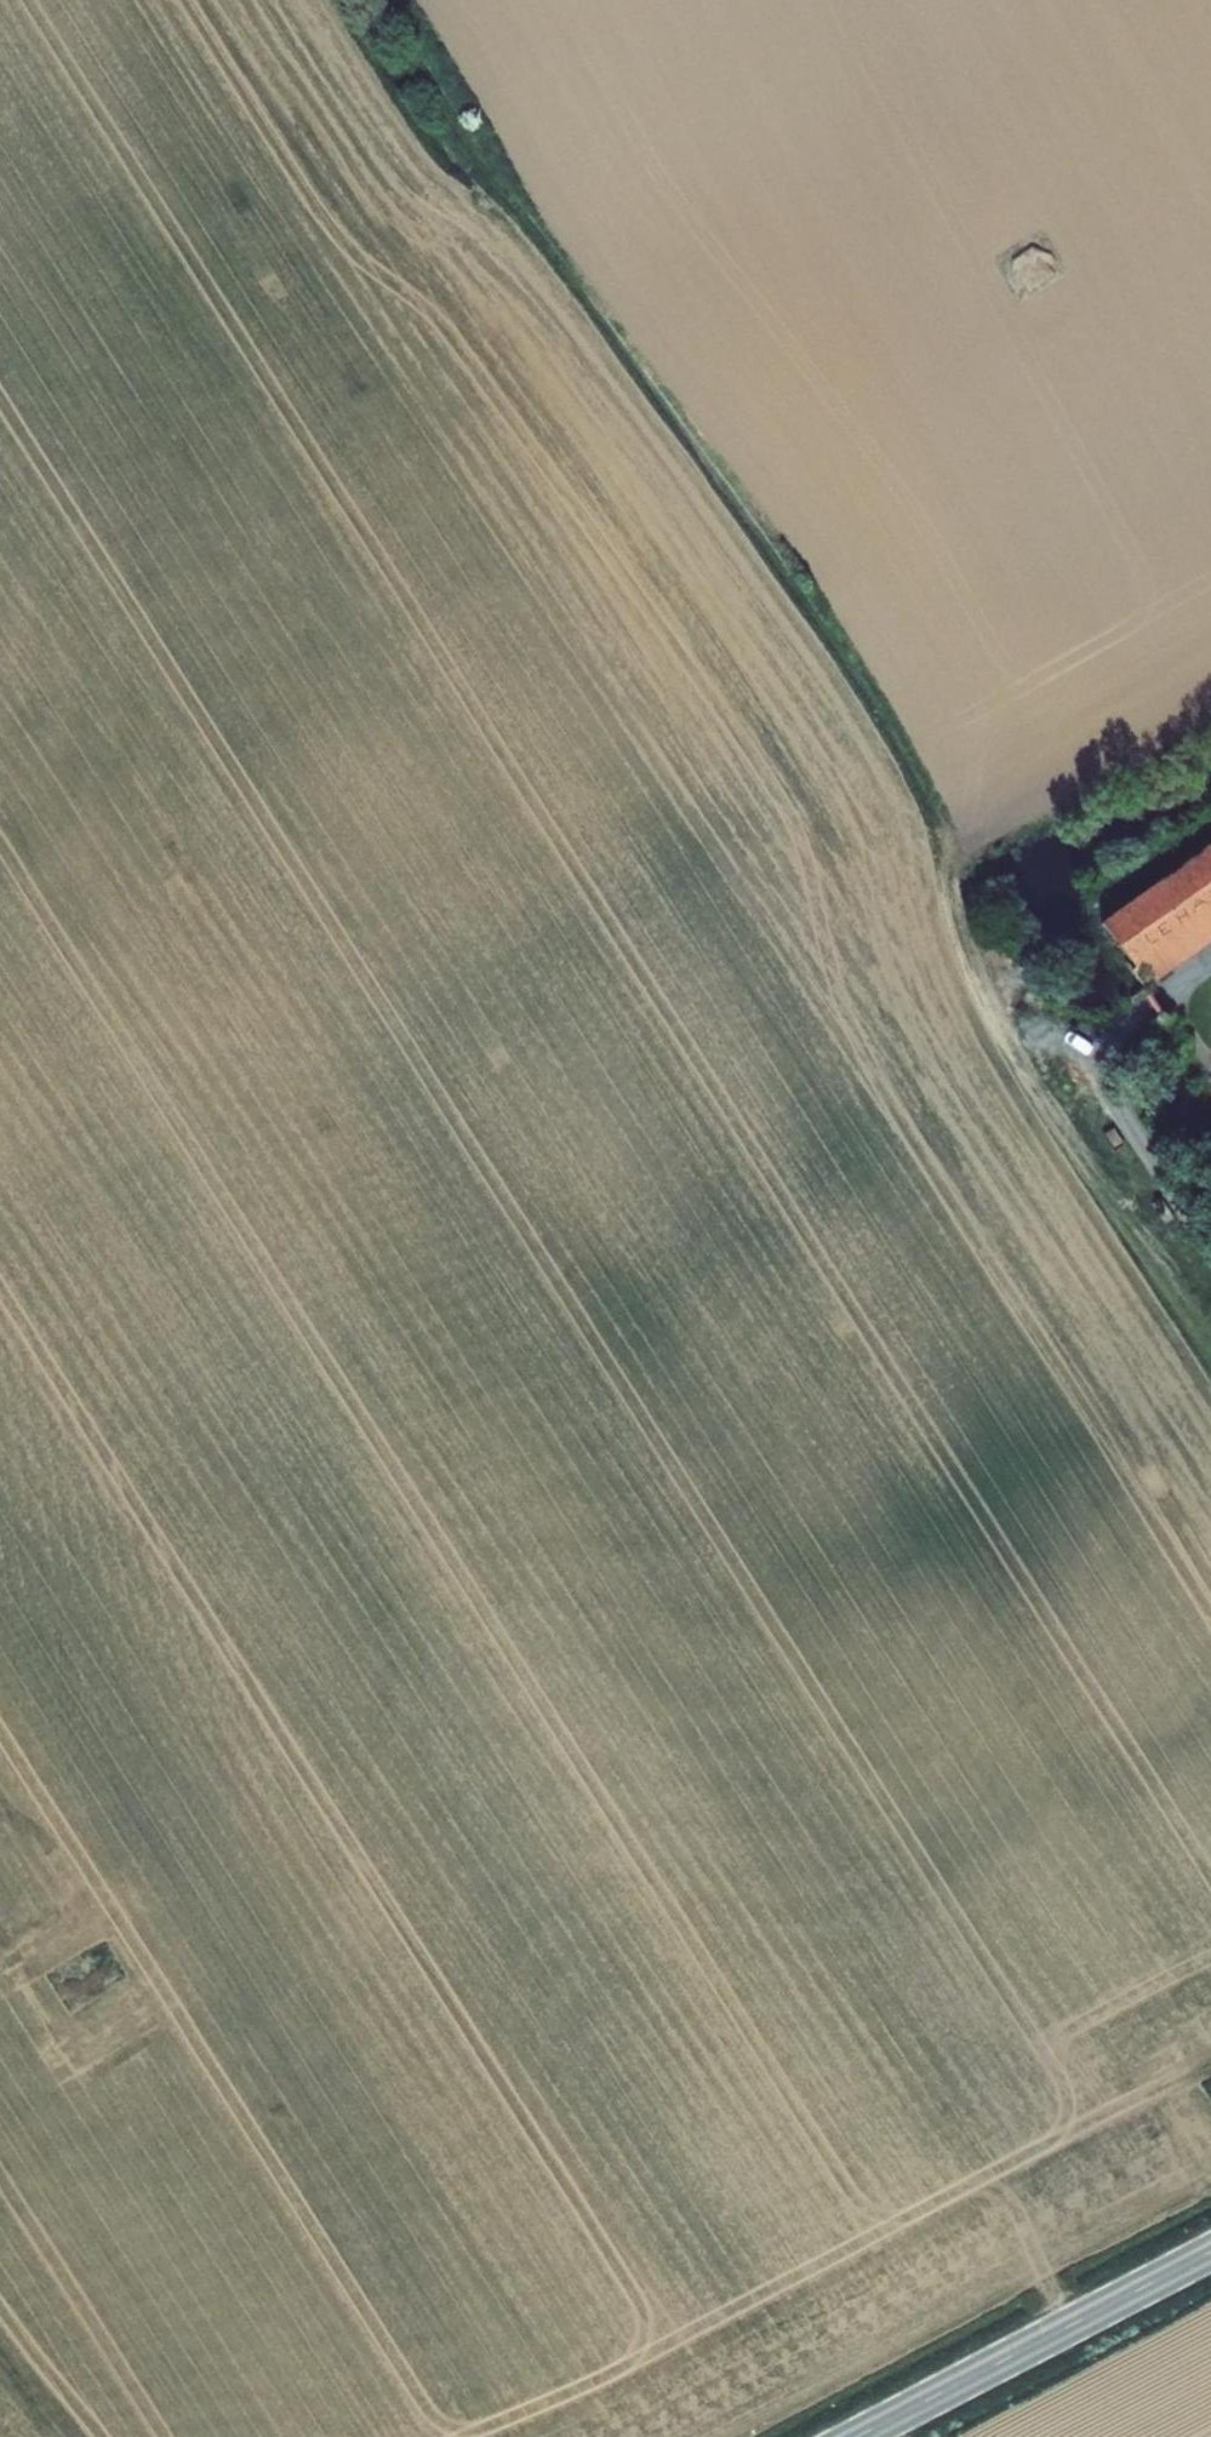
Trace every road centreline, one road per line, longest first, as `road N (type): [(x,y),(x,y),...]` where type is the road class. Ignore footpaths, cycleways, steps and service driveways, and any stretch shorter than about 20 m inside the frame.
road 1 (track): [(1210,1329),(1073,1098),(899,754),(793,585),(378,0)]
road 2 (tertiary): [(1210,2254),(859,2436)]

